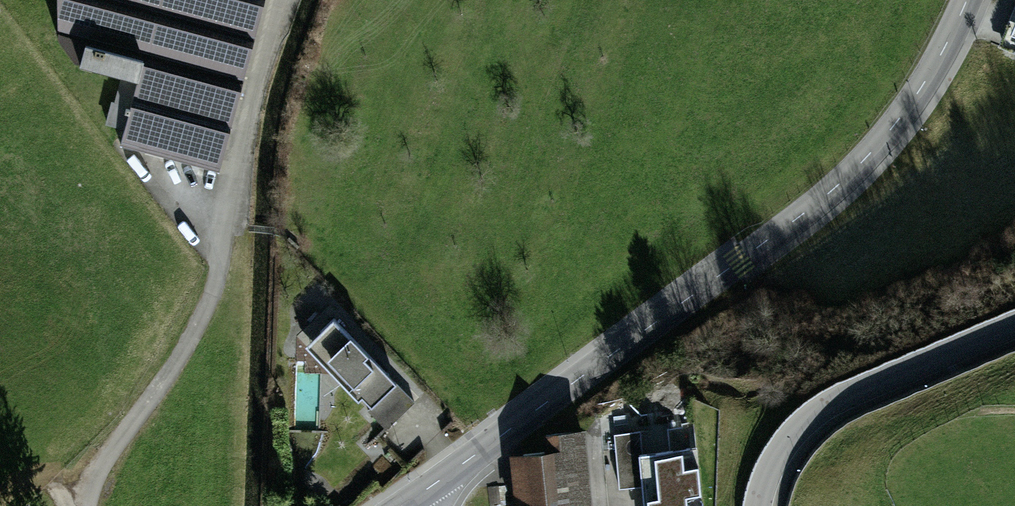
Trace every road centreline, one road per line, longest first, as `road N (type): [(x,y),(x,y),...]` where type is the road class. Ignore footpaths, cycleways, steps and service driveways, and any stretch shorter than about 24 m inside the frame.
road 1 (tertiary): [(413,498),(814,208),(906,109),(967,0)]
road 2 (track): [(79,505),(80,488),(195,333),(220,272),(250,98),(281,0)]
road 3 (unclassified): [(1014,330),(799,424),(760,505)]

